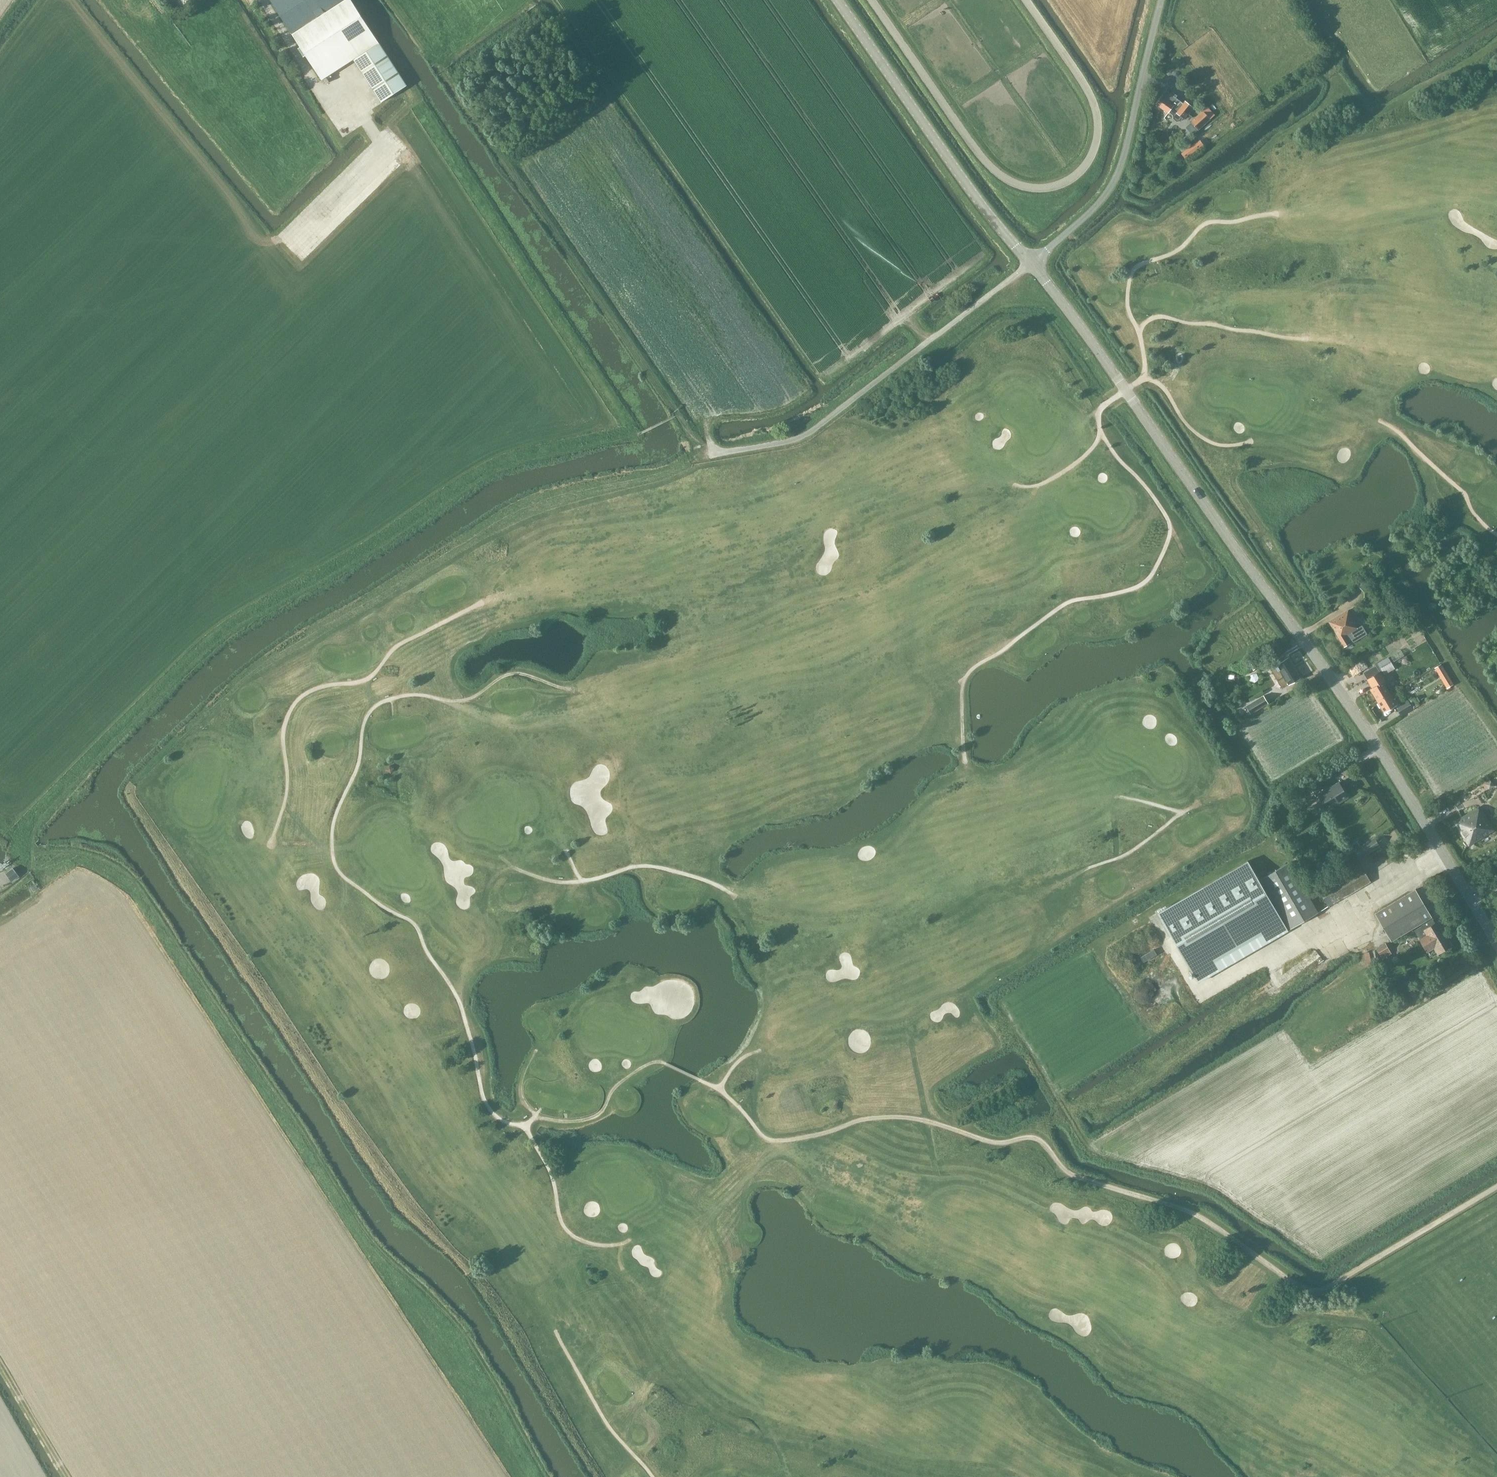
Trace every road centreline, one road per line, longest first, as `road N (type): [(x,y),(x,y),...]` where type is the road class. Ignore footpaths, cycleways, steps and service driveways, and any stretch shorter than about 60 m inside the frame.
road 1 (tertiary): [(1496,939),(1337,686),(1029,262)]
road 2 (track): [(1029,262),(801,439),(716,454),(708,445)]
road 3 (tertiary): [(1029,262),(834,0)]
road 4 (unclassified): [(1029,262),(1106,196),(1122,161),(1160,0)]
road 5 (track): [(0,1357),(70,1476)]

